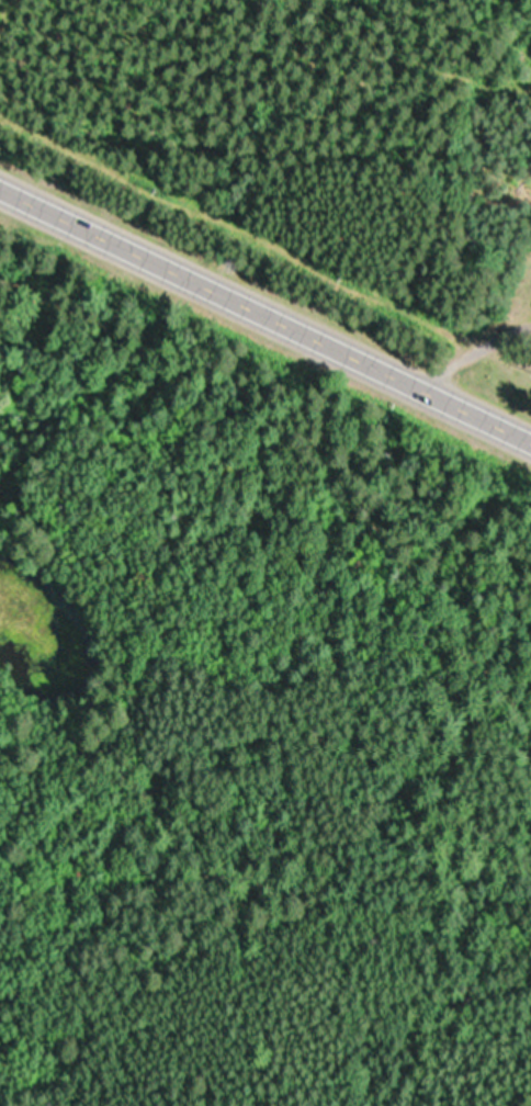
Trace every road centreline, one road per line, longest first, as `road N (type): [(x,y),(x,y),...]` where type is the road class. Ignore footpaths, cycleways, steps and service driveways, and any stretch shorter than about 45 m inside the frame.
road 1 (trunk): [(530,436),(0,182)]

